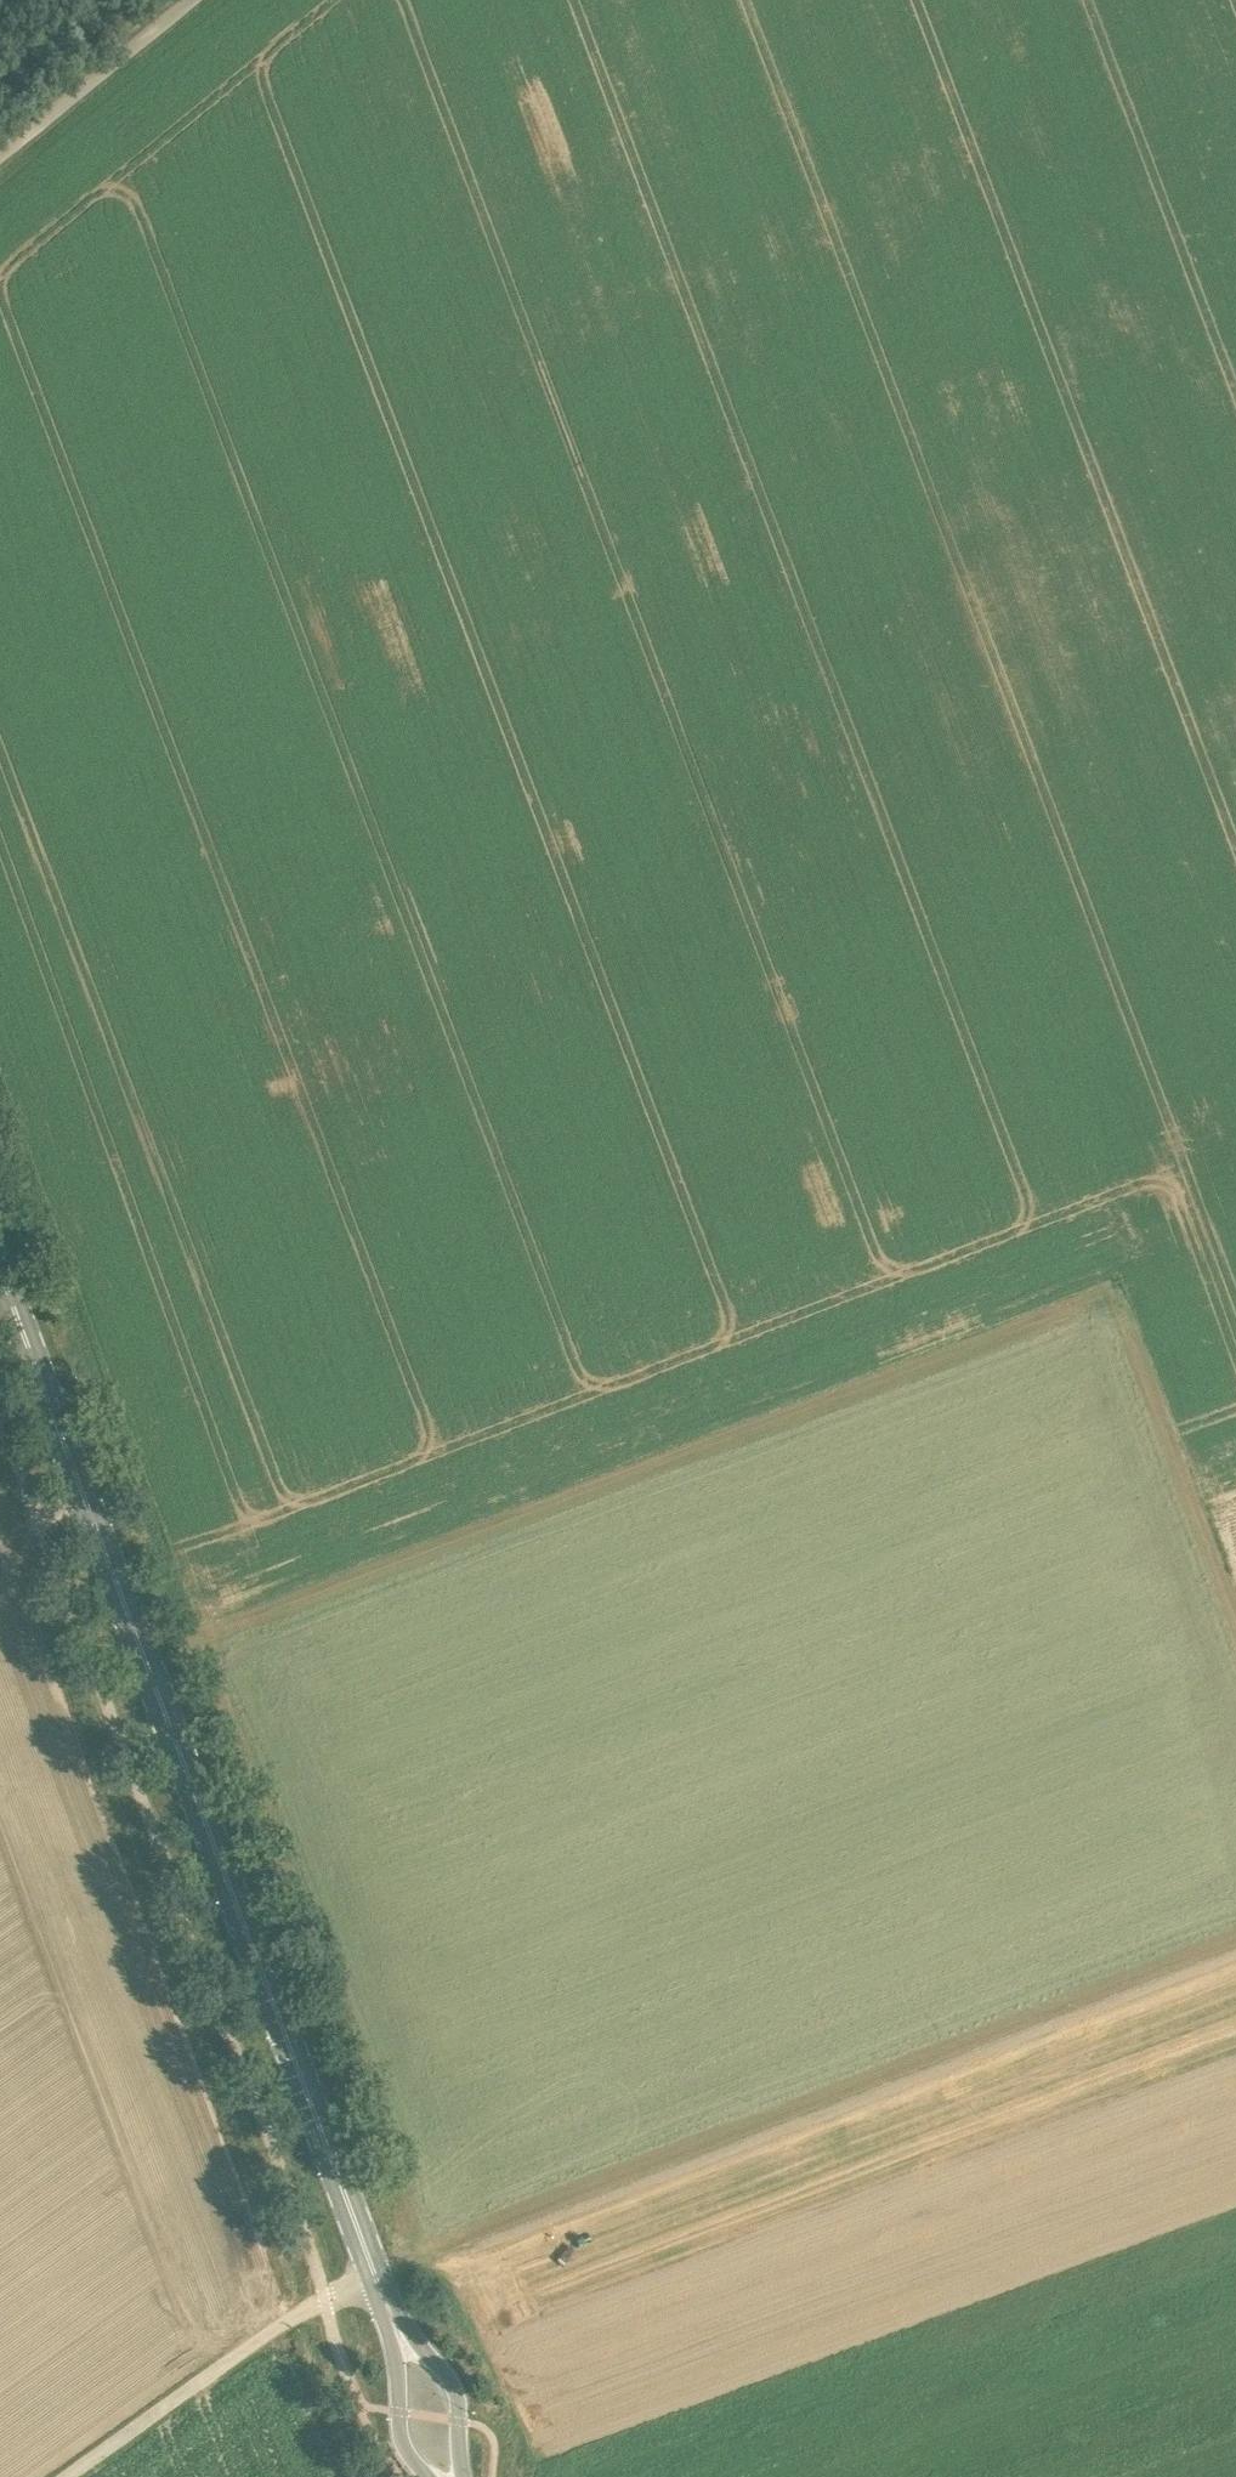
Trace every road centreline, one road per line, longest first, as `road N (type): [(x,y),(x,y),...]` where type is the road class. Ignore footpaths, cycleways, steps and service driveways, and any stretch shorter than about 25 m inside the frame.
road 1 (secondary): [(376,2279),(0,1255)]
road 2 (unclassified): [(67,2476),(302,2312),(376,2279)]
road 3 (unclassified): [(0,155),(190,0)]
road 4 (secondary): [(463,2476),(454,2388),(390,2312)]
road 5 (secondary): [(390,2312),(401,2438),(428,2476)]

